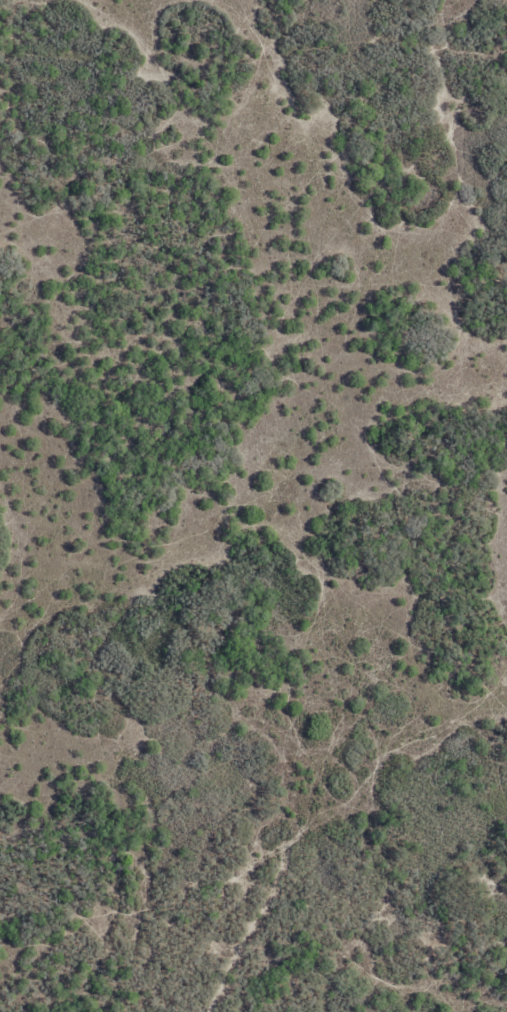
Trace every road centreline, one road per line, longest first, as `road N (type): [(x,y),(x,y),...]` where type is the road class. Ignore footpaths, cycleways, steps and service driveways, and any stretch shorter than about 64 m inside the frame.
road 1 (residential): [(0,424),(66,621),(142,809),(185,986),(207,1011)]

